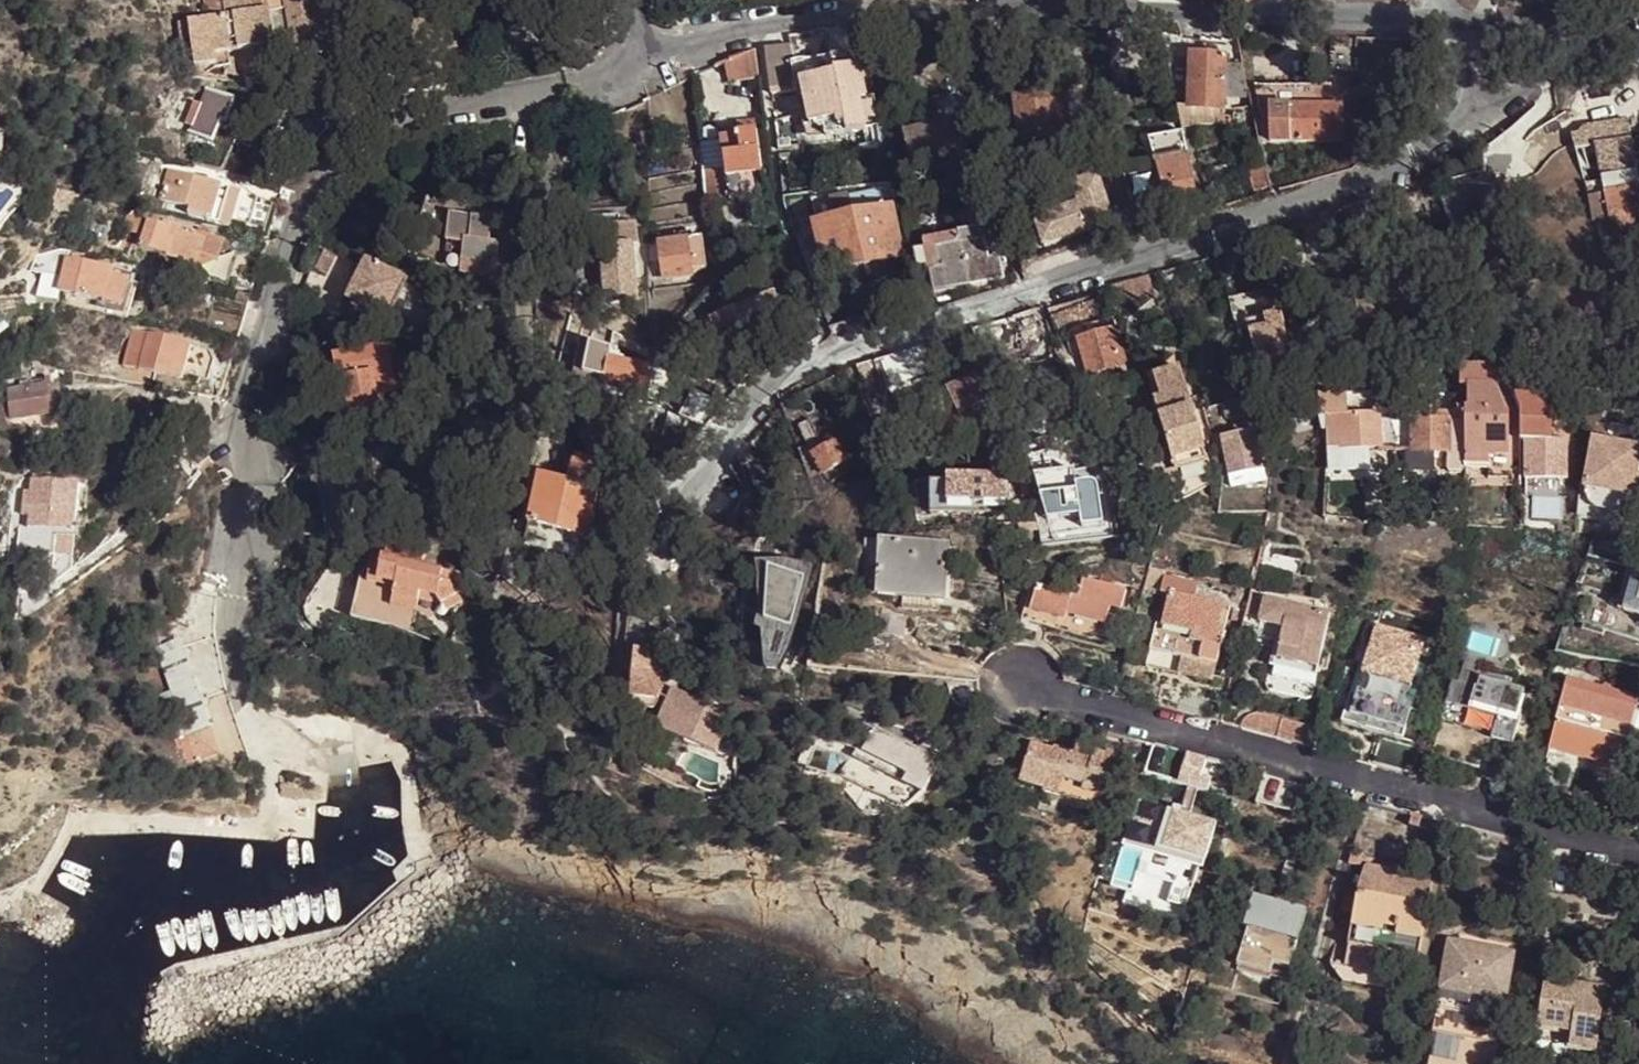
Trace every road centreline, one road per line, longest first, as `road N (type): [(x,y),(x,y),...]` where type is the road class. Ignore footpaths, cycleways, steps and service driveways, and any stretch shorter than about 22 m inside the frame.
road 1 (residential): [(242,705),(231,651),(260,506),(244,423),(296,225),(344,167),(626,58)]
road 2 (residential): [(691,490),(752,408),(834,354),(1357,189),(1462,129)]
road 3 (residential): [(1638,854),(1022,683)]
road 4 (residential): [(1455,23),(1298,14),(987,17)]
road 5 (residential): [(626,58),(809,19),(987,17)]
road 6 (residential): [(1462,129),(1514,101),(1573,38)]

